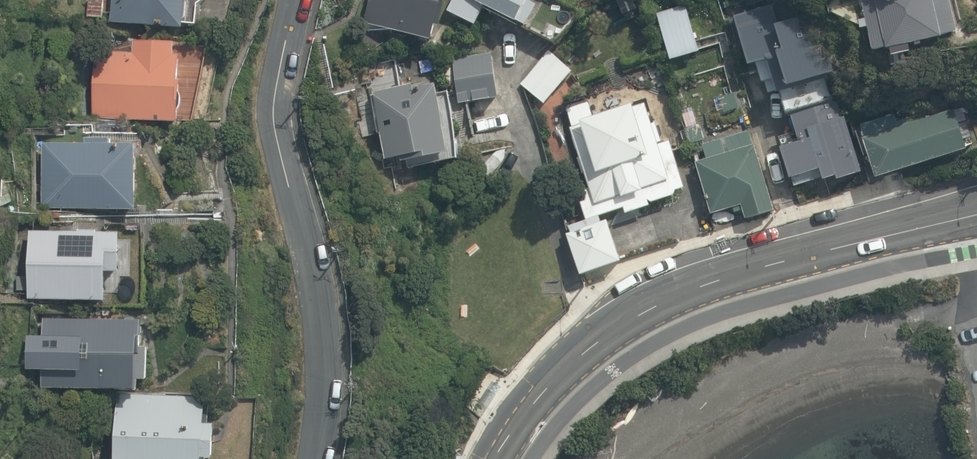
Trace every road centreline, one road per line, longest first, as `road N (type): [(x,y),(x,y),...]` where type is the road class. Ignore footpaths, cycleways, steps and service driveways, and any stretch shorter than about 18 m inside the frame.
road 1 (secondary): [(976,215),(832,248),(658,303),(571,362),(494,458)]
road 2 (residential): [(320,458),(323,296),(279,118),(297,0)]

